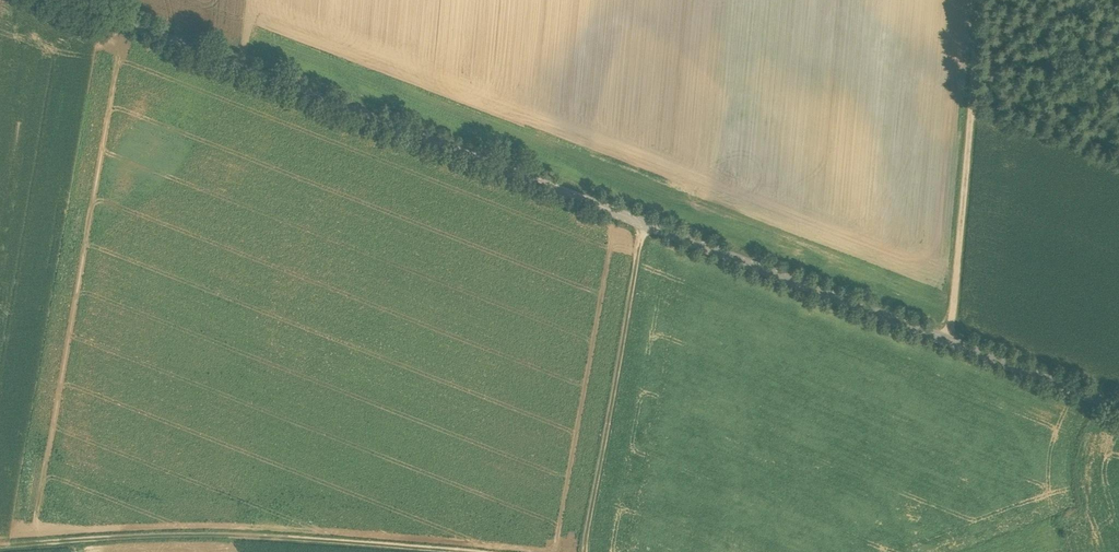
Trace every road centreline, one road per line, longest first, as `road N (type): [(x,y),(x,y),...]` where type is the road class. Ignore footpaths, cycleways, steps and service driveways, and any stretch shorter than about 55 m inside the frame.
road 1 (tertiary): [(1118,409),(71,0)]
road 2 (track): [(0,543),(173,534),(467,551)]
road 3 (track): [(983,0),(950,343)]
road 4 (track): [(645,222),(586,551)]

